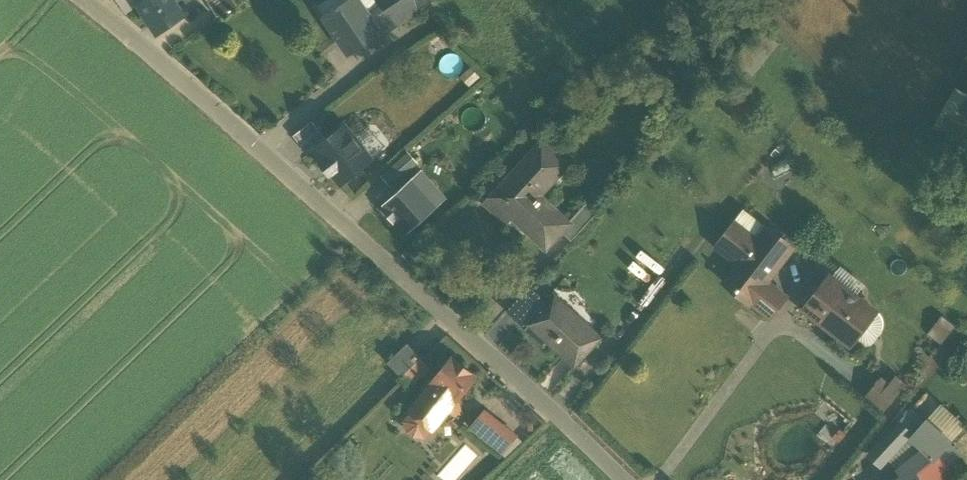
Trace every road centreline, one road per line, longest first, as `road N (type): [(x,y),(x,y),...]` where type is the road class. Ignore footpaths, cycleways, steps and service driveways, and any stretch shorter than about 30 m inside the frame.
road 1 (residential): [(620,479),(472,335),(90,0)]

